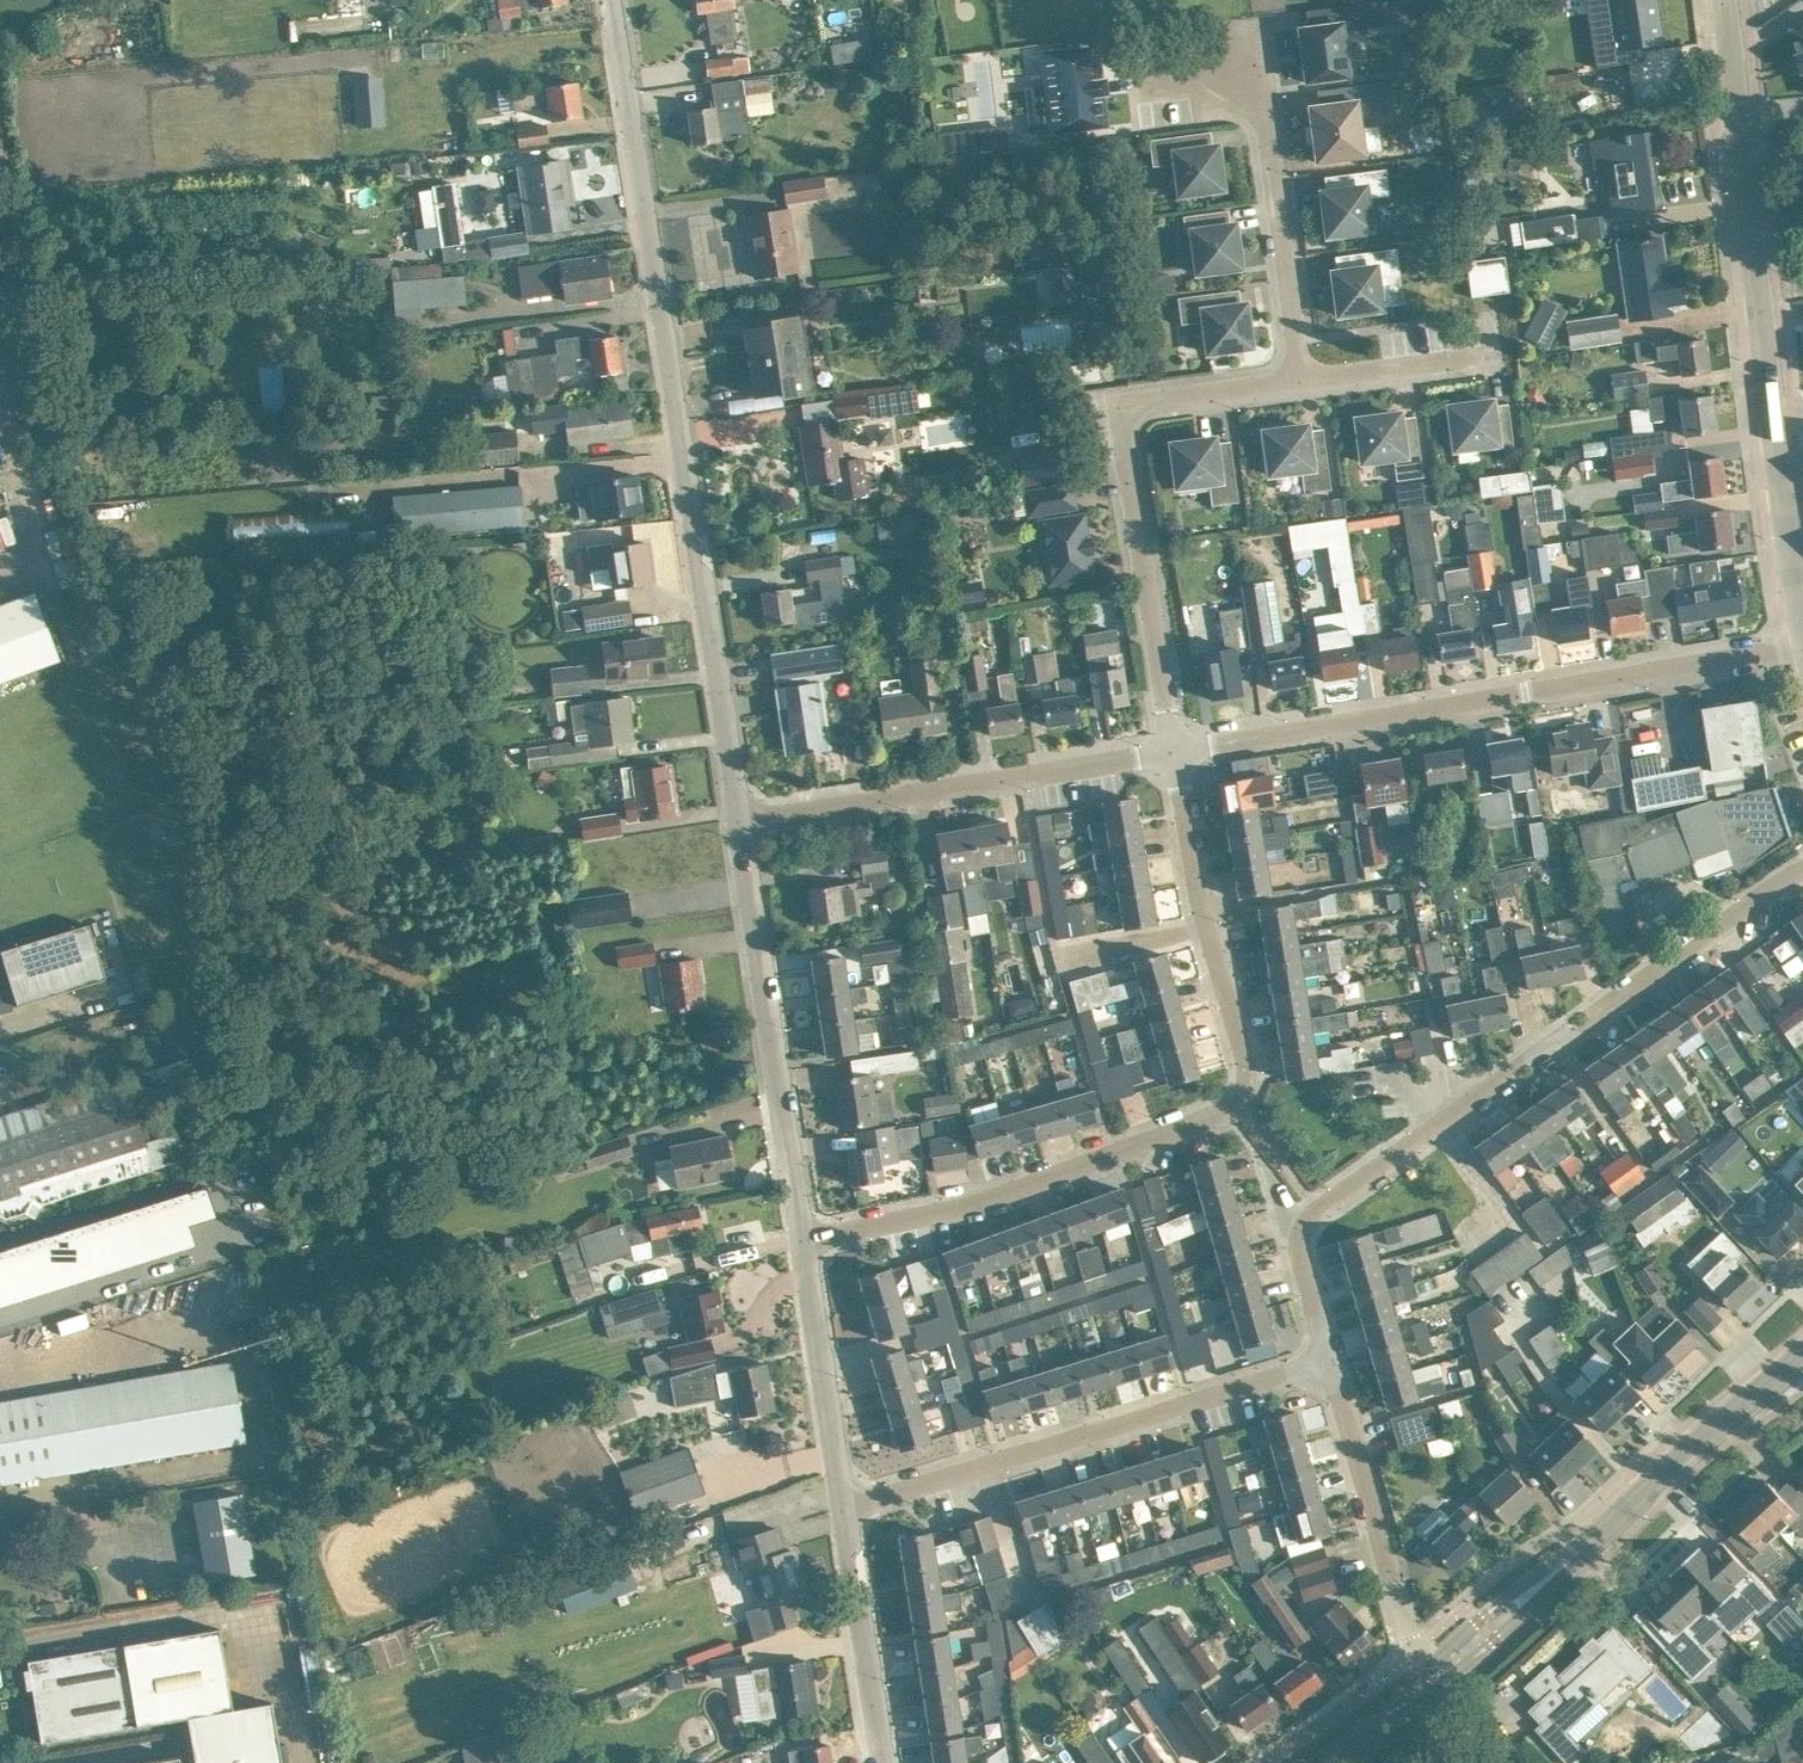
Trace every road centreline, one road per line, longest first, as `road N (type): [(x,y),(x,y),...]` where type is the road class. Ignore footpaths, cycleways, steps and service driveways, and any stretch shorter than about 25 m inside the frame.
road 1 (residential): [(737,819),(611,0)]
road 2 (residential): [(800,1237),(980,1202),(1237,1102),(1244,1065),(1175,754)]
road 3 (residential): [(1326,1361),(1297,1255),(1316,1208),(1802,870)]
road 4 (tertiary): [(1802,638),(1722,0)]
road 5 (residential): [(1175,754),(1802,648)]
road 6 (residential): [(1175,754),(1121,434),(1134,404),(1302,383)]
road 7 (residential): [(843,1506),(1326,1361)]
road 8 (residential): [(737,819),(1175,754)]
road 9 (residential): [(1302,383),(1257,75),(1142,85)]
road 10 (residential): [(800,1237),(737,819)]
road 11 (tertiary): [(1538,1584),(1802,1360)]
road 12 (residential): [(1412,1647),(1326,1361)]
road 13 (residential): [(843,1506),(800,1237)]
road 14 (residential): [(882,1762),(843,1506)]
road 15 (residential): [(1302,383),(1492,356)]
road 16 (residential): [(1412,1647),(1262,1762)]
road 17 (tertiary): [(1538,1584),(1478,1617),(1432,1678)]
road 18 (tertiary): [(1432,1678),(1522,1615),(1538,1584)]
road 19 (tertiary): [(1329,1762),(1432,1678)]

